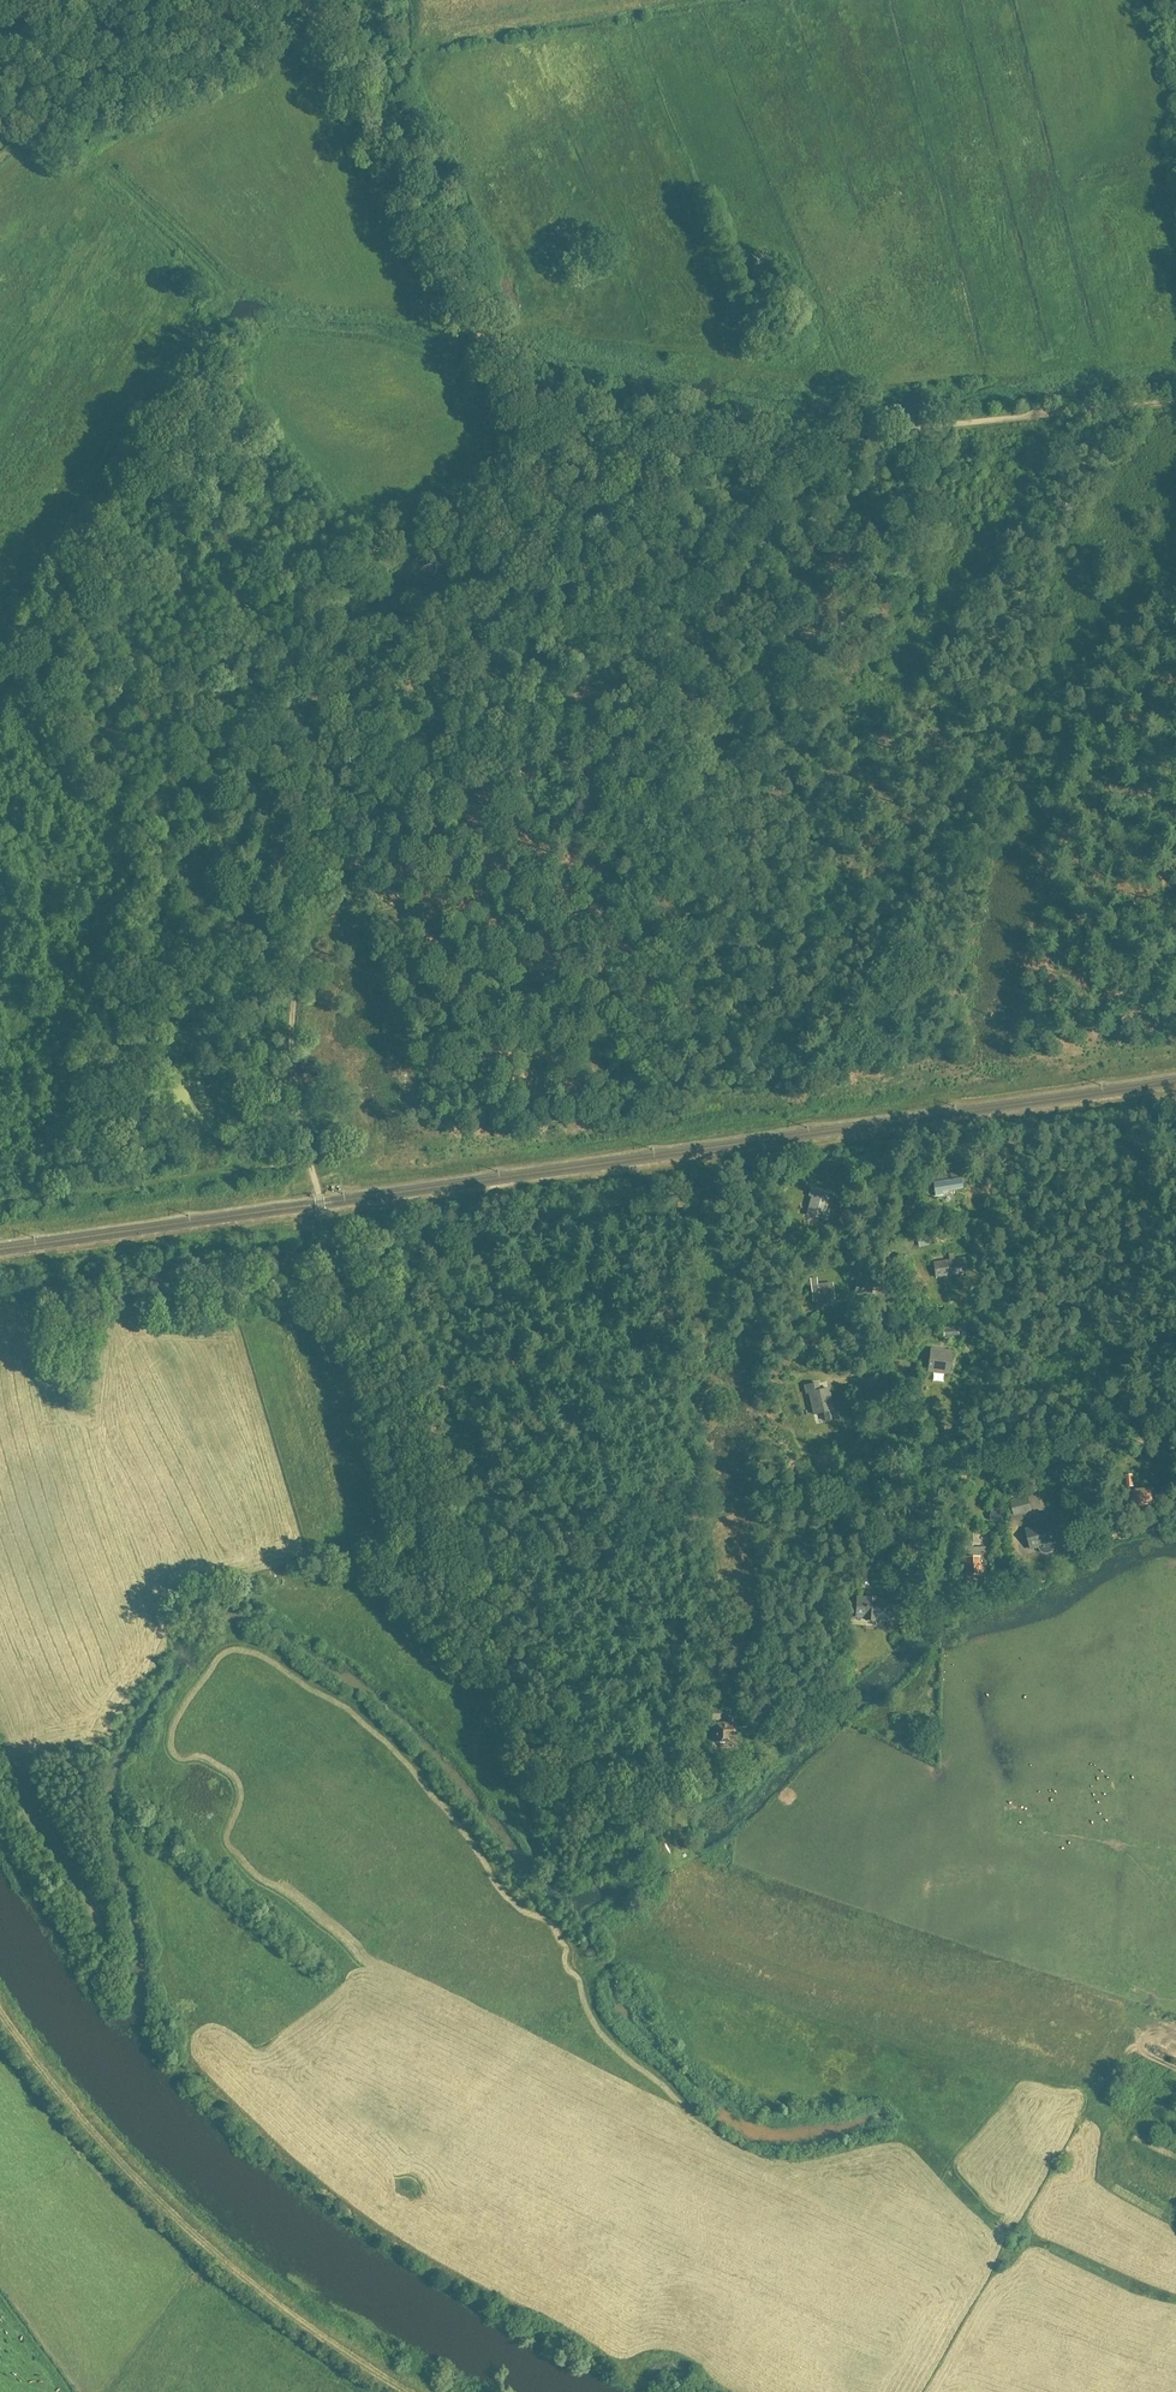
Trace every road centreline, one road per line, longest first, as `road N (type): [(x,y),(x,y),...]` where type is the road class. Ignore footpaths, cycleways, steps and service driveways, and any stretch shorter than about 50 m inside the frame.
road 1 (track): [(310,1159),(293,1055),(333,775),(324,596),(344,568),(381,542),(463,527),(530,466),(539,447)]
road 2 (track): [(539,447),(584,462),(1175,400)]
road 3 (track): [(304,0),(425,220),(485,350),(532,418),(539,447)]
road 4 (track): [(412,1539),(442,1555),(705,1513),(783,1488),(869,1484)]
road 5 (track): [(310,1159),(328,1250),(389,1437),(412,1539)]
road 6 (track): [(869,1484),(1053,1446),(1128,1445),(1175,1435)]
road 7 (track): [(330,1255),(32,1301)]
road 8 (track): [(0,46),(27,38),(111,50),(168,44),(277,0)]
road 9 (track): [(286,1573),(387,1553),(412,1539)]

